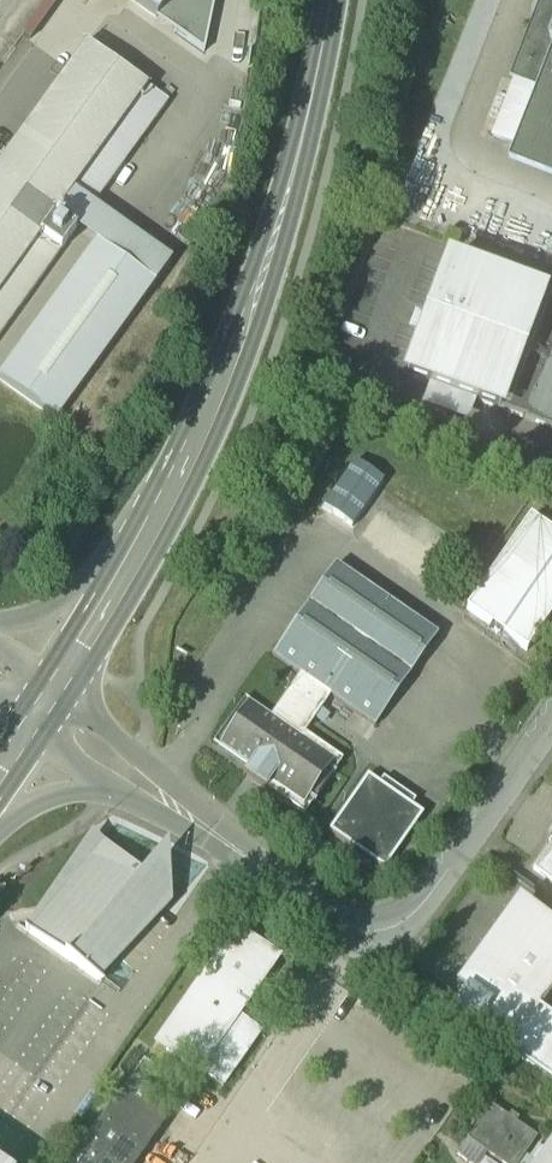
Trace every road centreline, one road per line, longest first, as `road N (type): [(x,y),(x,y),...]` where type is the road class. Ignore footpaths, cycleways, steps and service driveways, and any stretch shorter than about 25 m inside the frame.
road 1 (secondary): [(335,0),(307,138),(254,311),(178,489),(114,591)]
road 2 (residential): [(551,716),(421,903),(376,932),(349,926),(122,773)]
road 3 (secondary): [(114,591),(38,712)]
road 4 (residential): [(0,808),(67,781),(122,773)]

